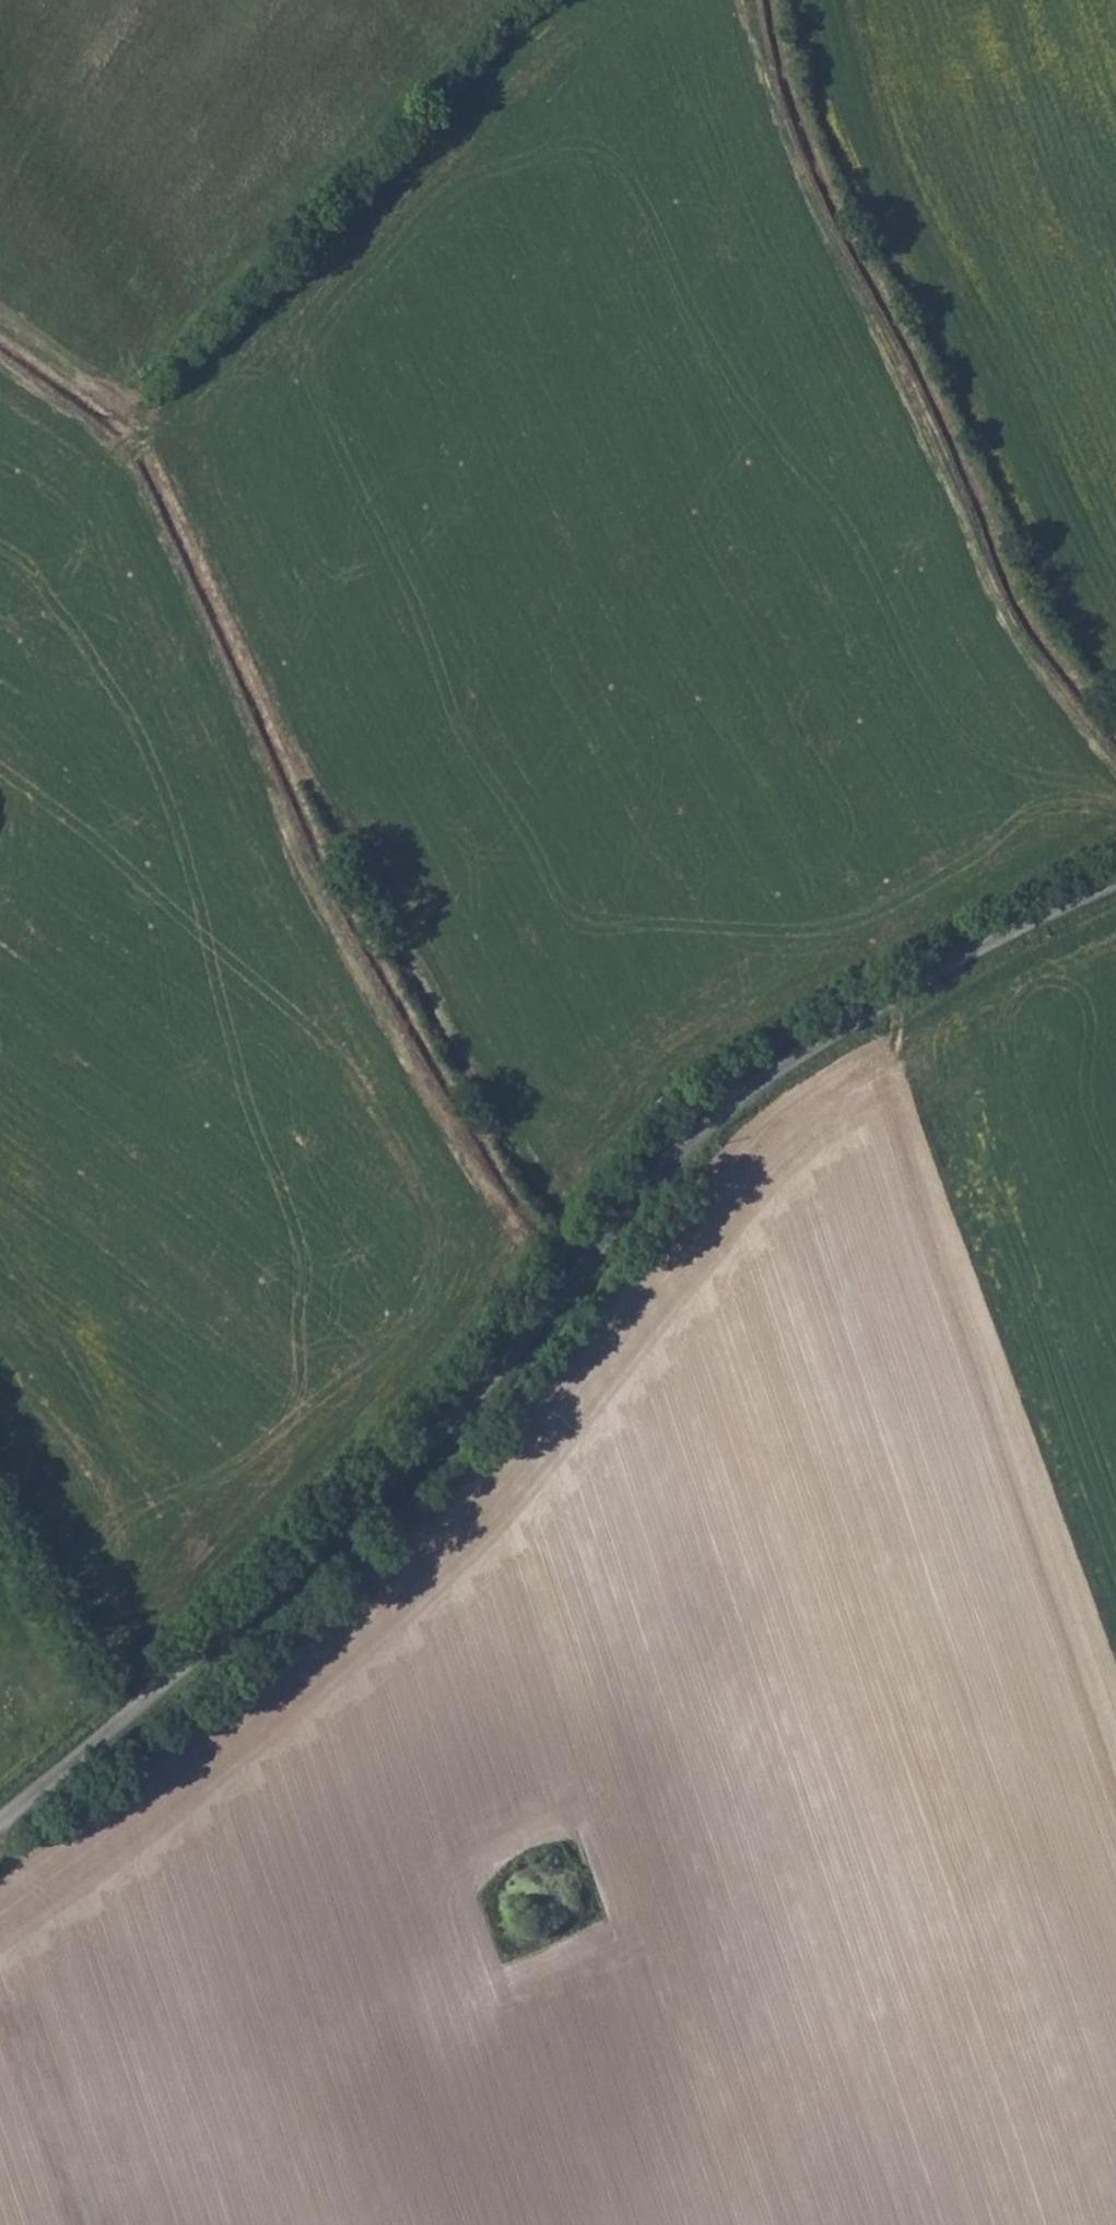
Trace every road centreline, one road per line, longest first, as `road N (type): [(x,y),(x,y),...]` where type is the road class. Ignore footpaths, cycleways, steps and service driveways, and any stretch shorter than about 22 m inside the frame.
road 1 (unclassified): [(1115,882),(978,947),(757,1084),(653,1179),(443,1428),(299,1571),(0,1823)]

